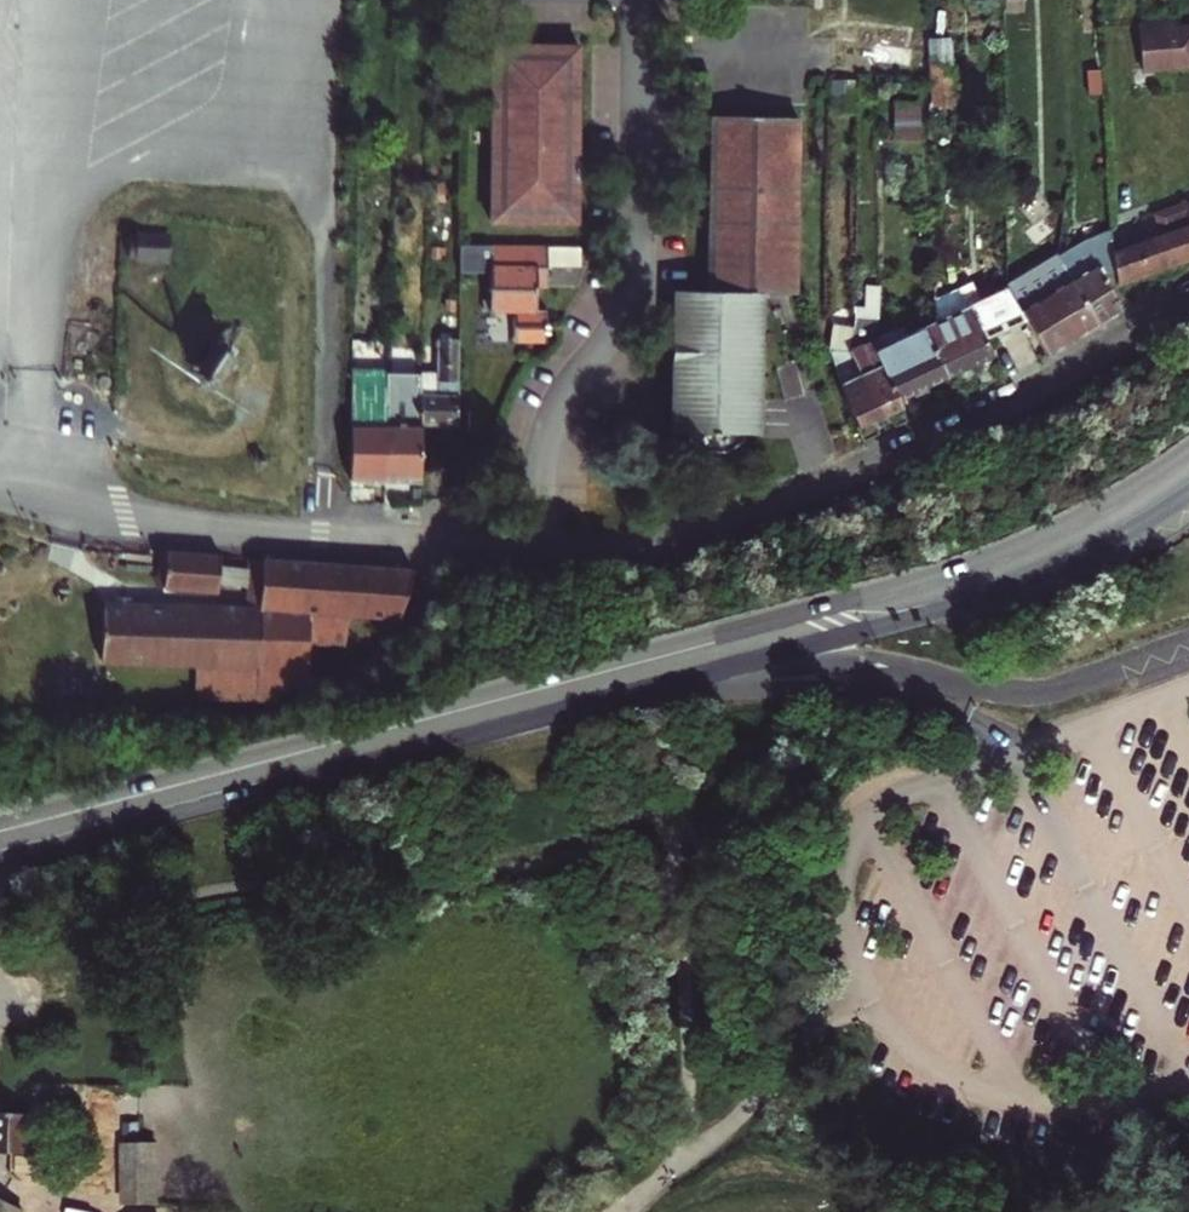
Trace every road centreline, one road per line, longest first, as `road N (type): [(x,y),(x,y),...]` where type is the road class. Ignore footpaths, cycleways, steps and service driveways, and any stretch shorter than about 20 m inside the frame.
road 1 (residential): [(1188,280),(892,451),(664,532),(505,541),(143,520),(0,491)]
road 2 (tertiary): [(1188,449),(1060,528),(947,572),(0,823)]
road 3 (tertiary): [(0,860),(984,599),(1097,552),(1188,496)]

